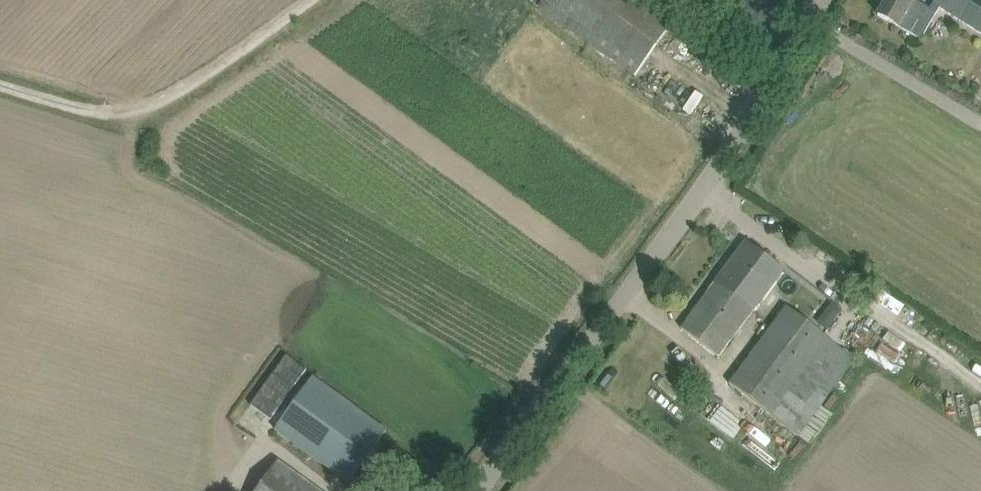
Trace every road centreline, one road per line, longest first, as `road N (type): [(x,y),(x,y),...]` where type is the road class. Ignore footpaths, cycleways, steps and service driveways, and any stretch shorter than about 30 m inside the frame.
road 1 (unclassified): [(498,490),(638,313),(842,0)]

